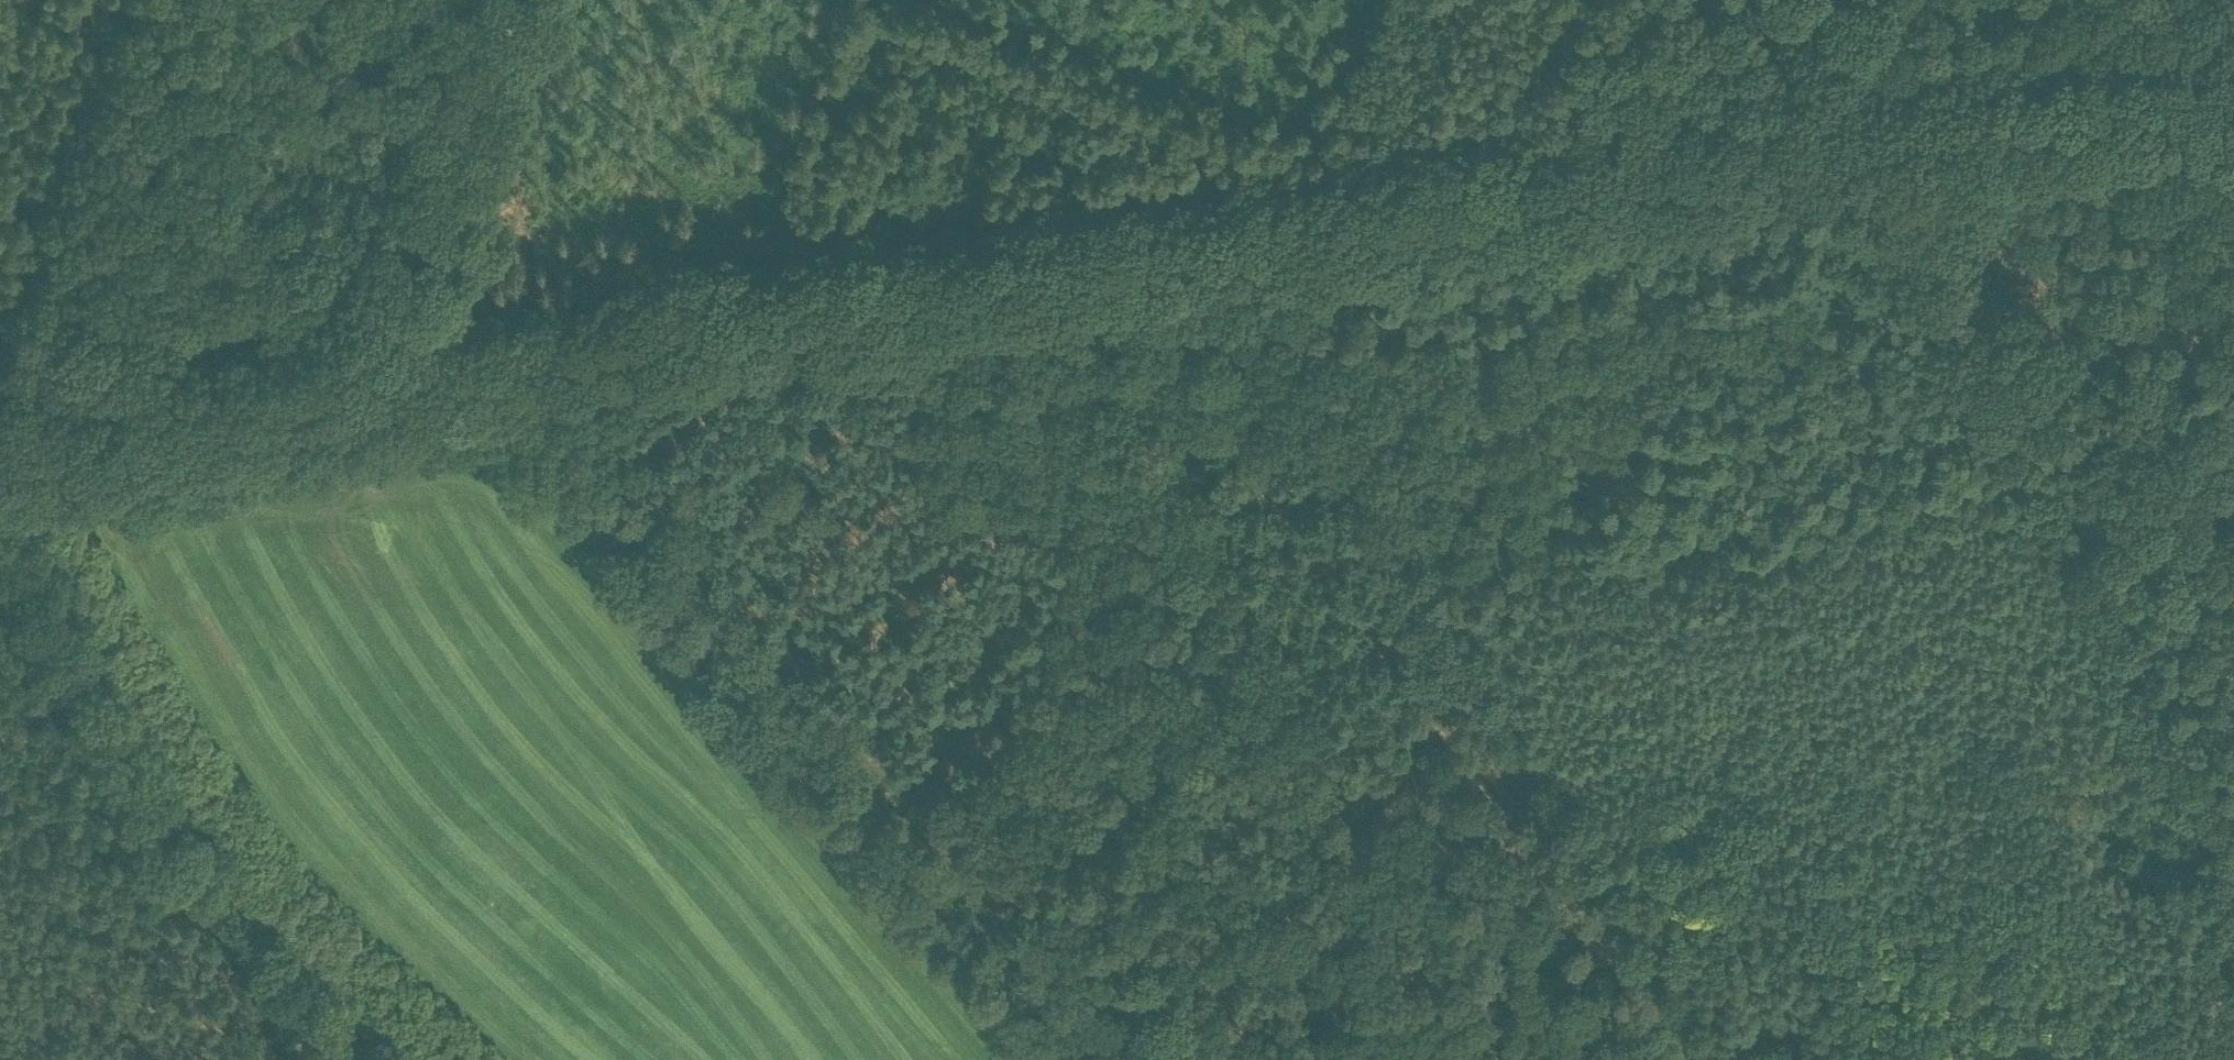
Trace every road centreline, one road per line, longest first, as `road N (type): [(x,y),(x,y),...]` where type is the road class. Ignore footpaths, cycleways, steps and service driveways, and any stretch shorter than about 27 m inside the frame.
road 1 (track): [(2233,78),(1638,183),(164,416),(0,422)]
road 2 (track): [(535,357),(1128,1059)]
road 3 (track): [(1845,147),(2175,699),(2233,694)]
road 4 (track): [(0,499),(148,775),(399,1059)]
road 5 (track): [(514,0),(374,382)]

